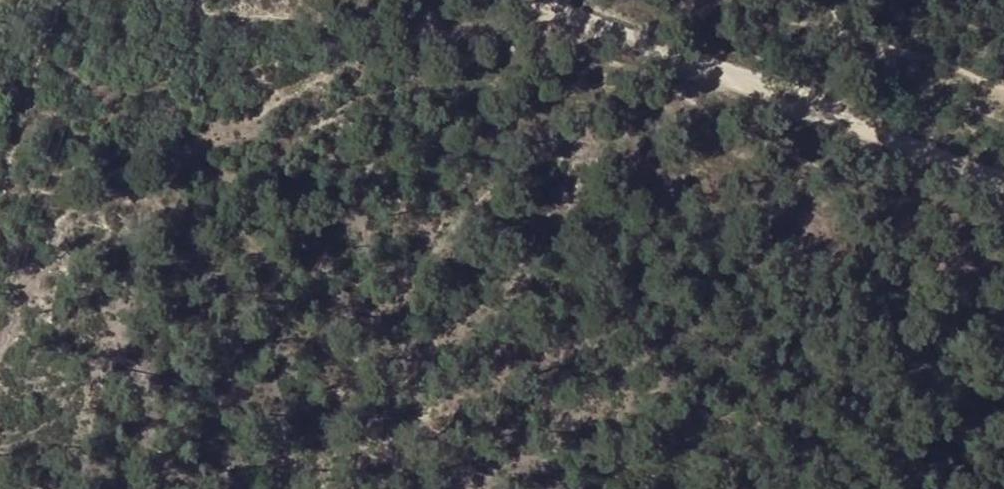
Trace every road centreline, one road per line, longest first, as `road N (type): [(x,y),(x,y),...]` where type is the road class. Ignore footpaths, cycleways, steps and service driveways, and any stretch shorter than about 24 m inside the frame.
road 1 (track): [(1003,187),(522,0)]

